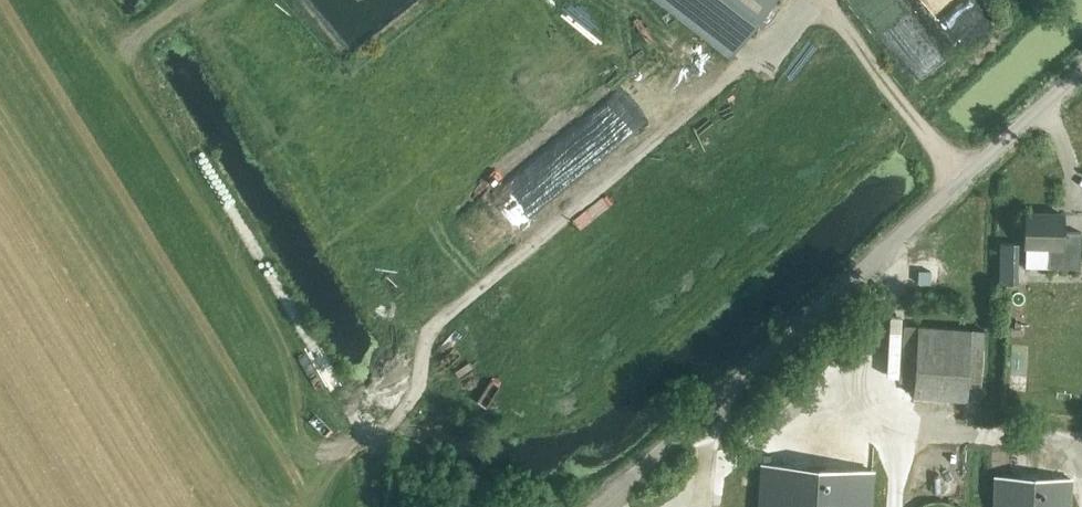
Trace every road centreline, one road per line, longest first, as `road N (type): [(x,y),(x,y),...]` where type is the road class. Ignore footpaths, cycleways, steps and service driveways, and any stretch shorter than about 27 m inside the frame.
road 1 (unclassified): [(598,506),(1081,70)]

